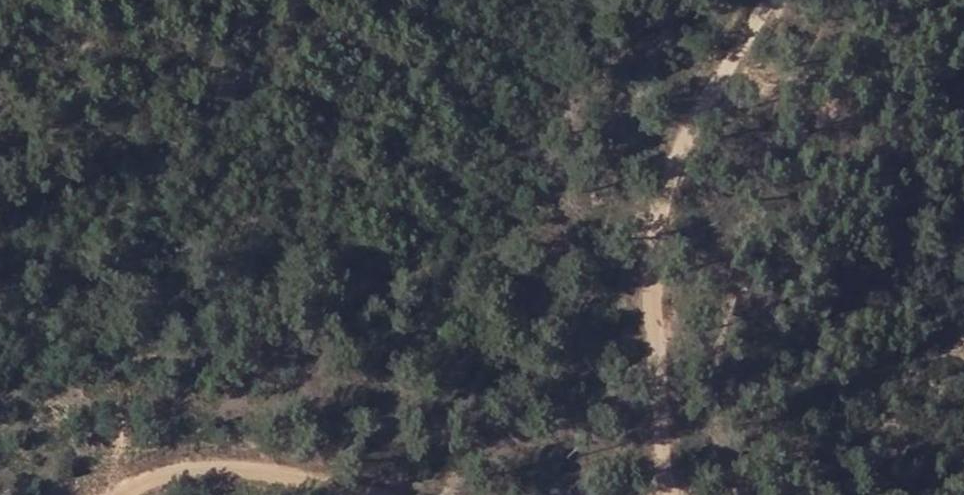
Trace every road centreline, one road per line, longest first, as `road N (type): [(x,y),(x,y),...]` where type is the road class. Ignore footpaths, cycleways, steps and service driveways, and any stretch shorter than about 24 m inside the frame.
road 1 (track): [(684,494),(662,359),(676,146),(741,0)]
road 2 (track): [(105,494),(208,459),(240,462),(332,494)]

